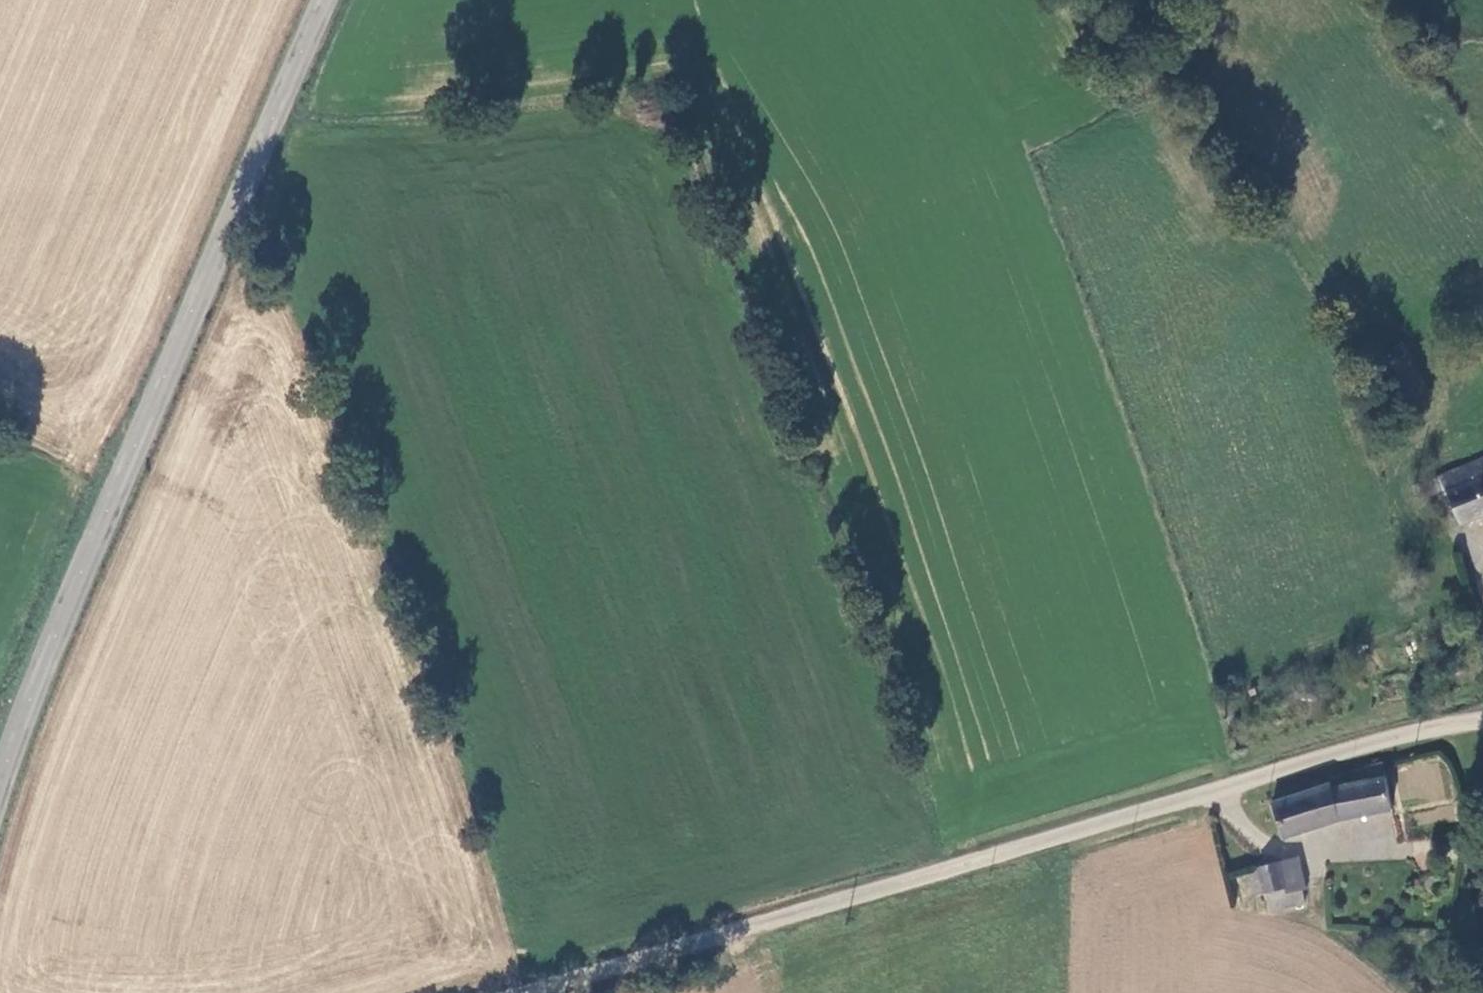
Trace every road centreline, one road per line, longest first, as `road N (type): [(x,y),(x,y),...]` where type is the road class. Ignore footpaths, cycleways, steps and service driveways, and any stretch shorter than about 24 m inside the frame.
road 1 (unclassified): [(515,992),(1482,721)]
road 2 (tertiary): [(0,784),(119,476),(325,0)]

